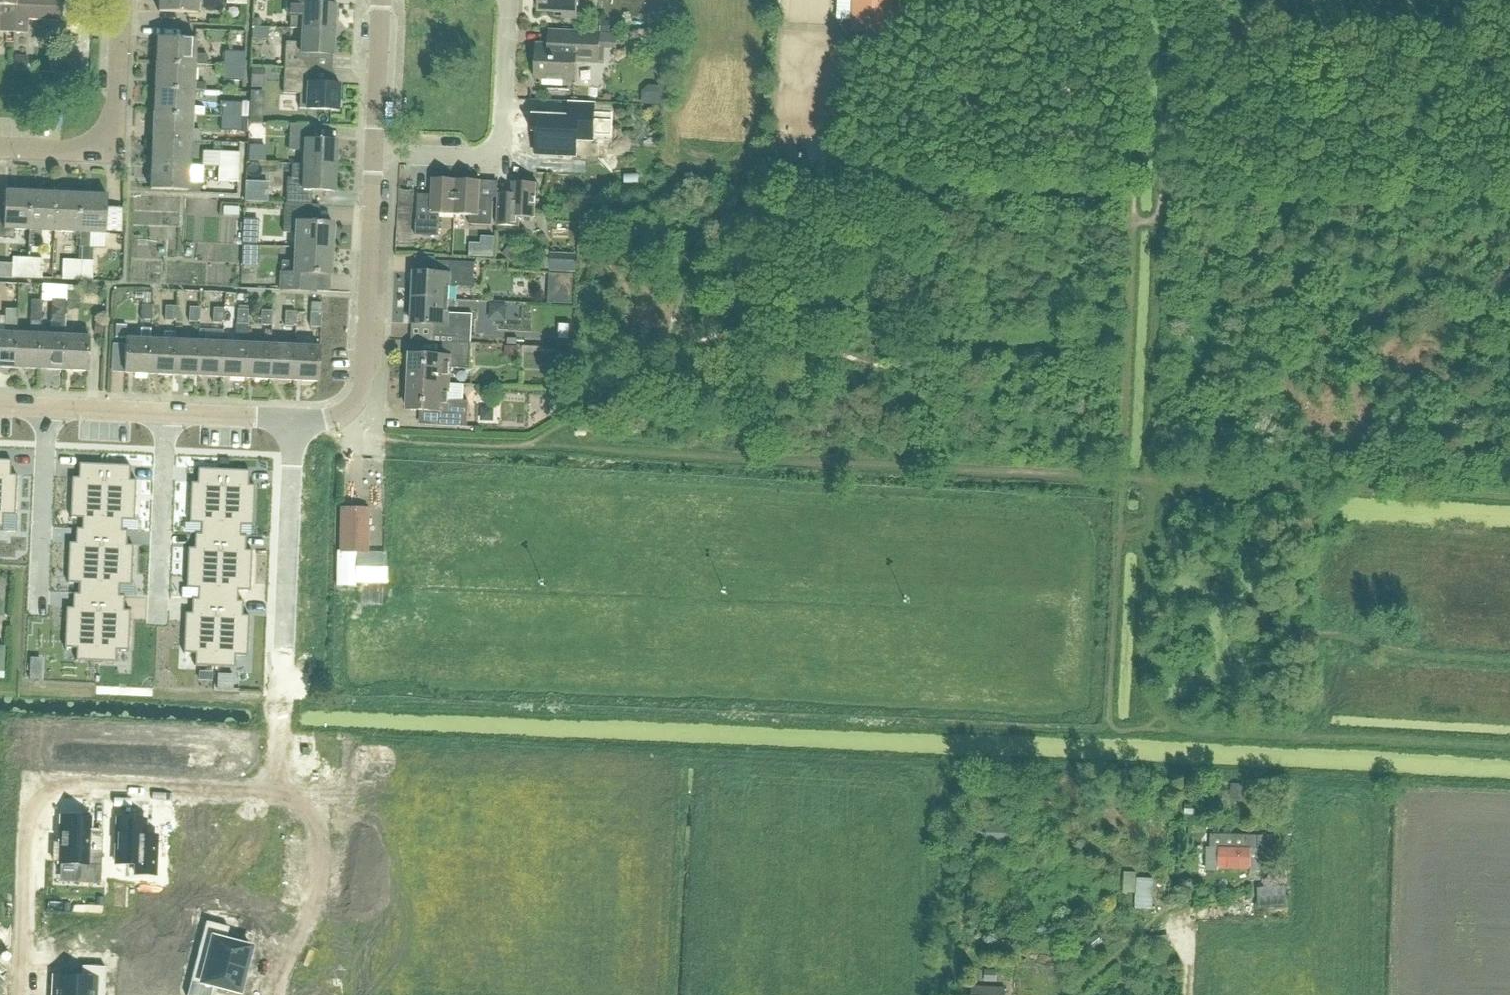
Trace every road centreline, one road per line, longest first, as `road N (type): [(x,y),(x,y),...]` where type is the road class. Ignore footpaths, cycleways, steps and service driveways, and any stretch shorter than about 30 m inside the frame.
road 1 (residential): [(273,798),(36,787),(25,994)]
road 2 (residential): [(291,418),(273,798)]
road 3 (residential): [(291,418),(336,416),(362,395),(375,154)]
road 4 (residential): [(375,154),(502,159),(510,0)]
road 5 (residential): [(273,798),(309,802),(318,827),(315,911),(278,951),(266,994)]
road 6 (residential): [(0,147),(79,147),(108,133),(120,0)]
road 7 (residential): [(156,618),(164,413)]
road 8 (residential): [(36,612),(45,409)]
road 9 (residential): [(375,154),(382,0)]
road 10 (residential): [(164,413),(291,418)]

